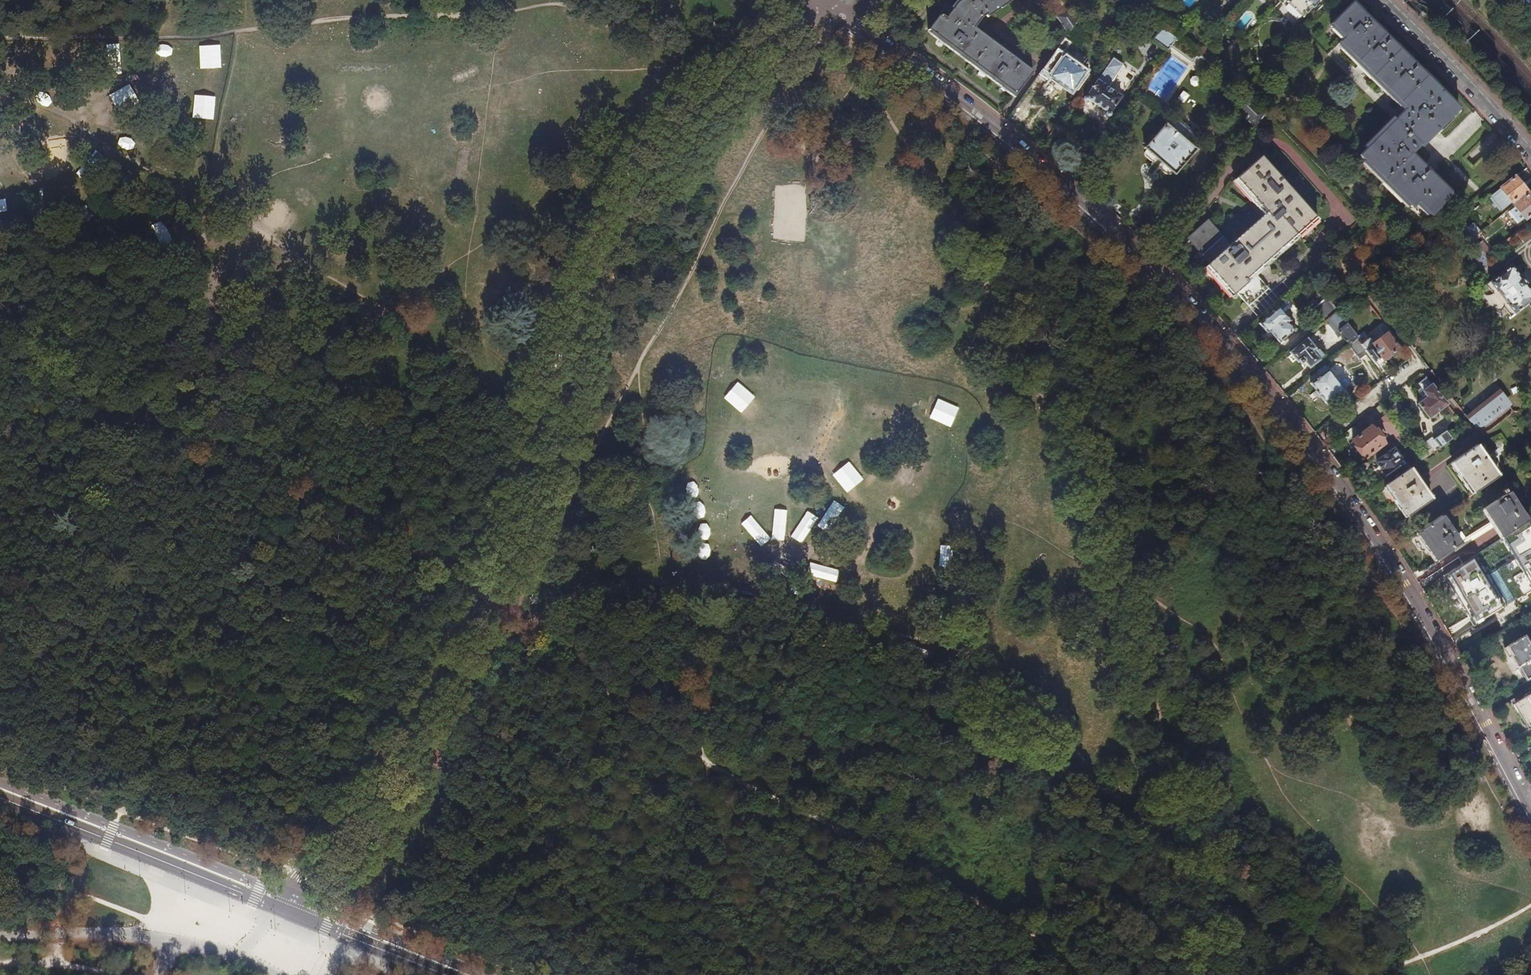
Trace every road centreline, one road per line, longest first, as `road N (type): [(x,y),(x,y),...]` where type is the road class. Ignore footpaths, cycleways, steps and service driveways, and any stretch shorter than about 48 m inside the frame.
road 1 (tertiary): [(821,7),(725,82),(657,161),(595,274),(501,555),(448,669),(376,784),(280,908)]
road 2 (track): [(282,473),(502,606),(712,768),(986,908),(1095,974)]
road 3 (residential): [(821,7),(974,111),(1120,236),(1222,339),(1307,442)]
road 4 (track): [(1428,974),(1351,879),(1331,842),(1290,800),(1213,638),(1162,595),(1118,580)]
road 5 (residential): [(1307,442),(1416,603),(1530,816)]
road 6 (residential): [(1307,442),(1419,362),(1376,304),(1375,284),(1530,158)]
road 7 (primary): [(280,908),(0,797)]
road 8 (track): [(0,417),(155,425),(282,473)]
road 9 (residential): [(1530,154),(1381,0)]
road 10 (primary): [(450,974),(280,908)]
road 11 (track): [(1363,974),(1493,929),(1530,906)]

